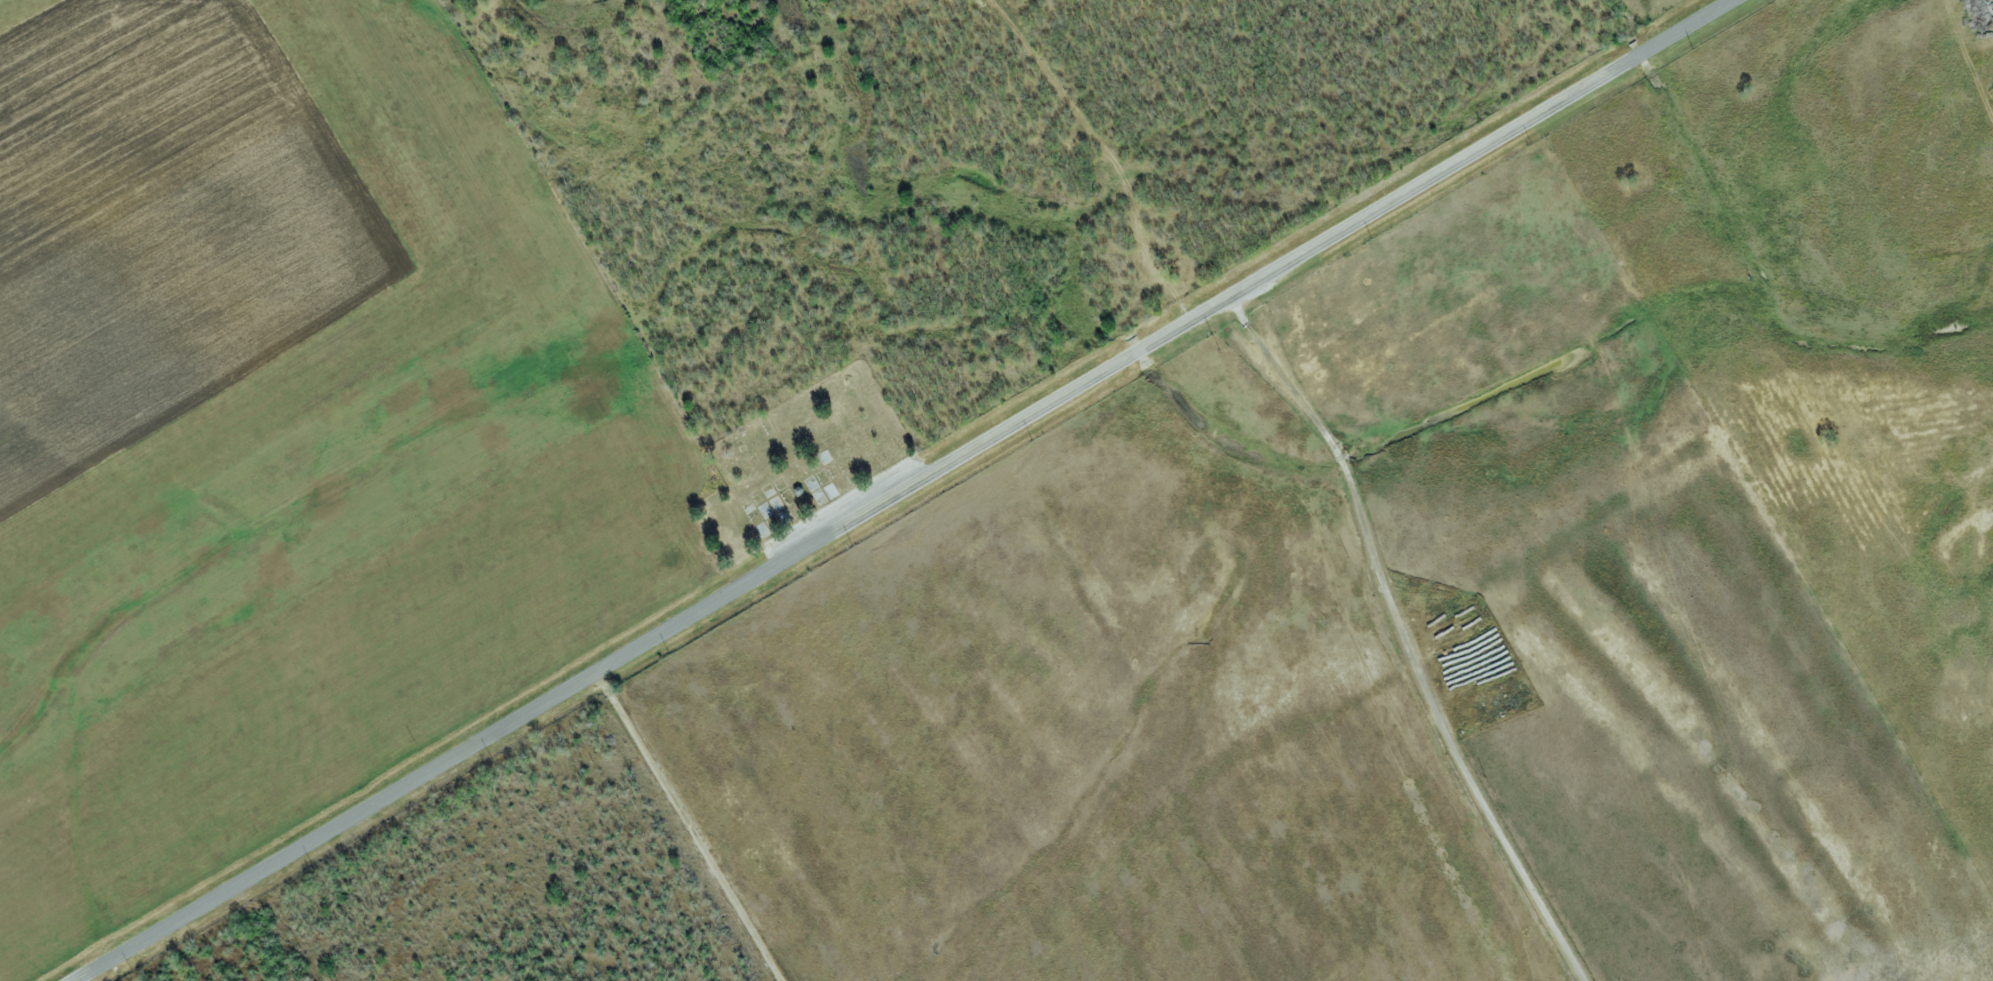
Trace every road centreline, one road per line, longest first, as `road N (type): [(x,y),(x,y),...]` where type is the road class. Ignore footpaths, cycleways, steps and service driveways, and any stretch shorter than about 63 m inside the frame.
road 1 (tertiary): [(86,980),(1745,0)]
road 2 (residential): [(1232,303),(1085,171),(1019,36),(983,0)]

